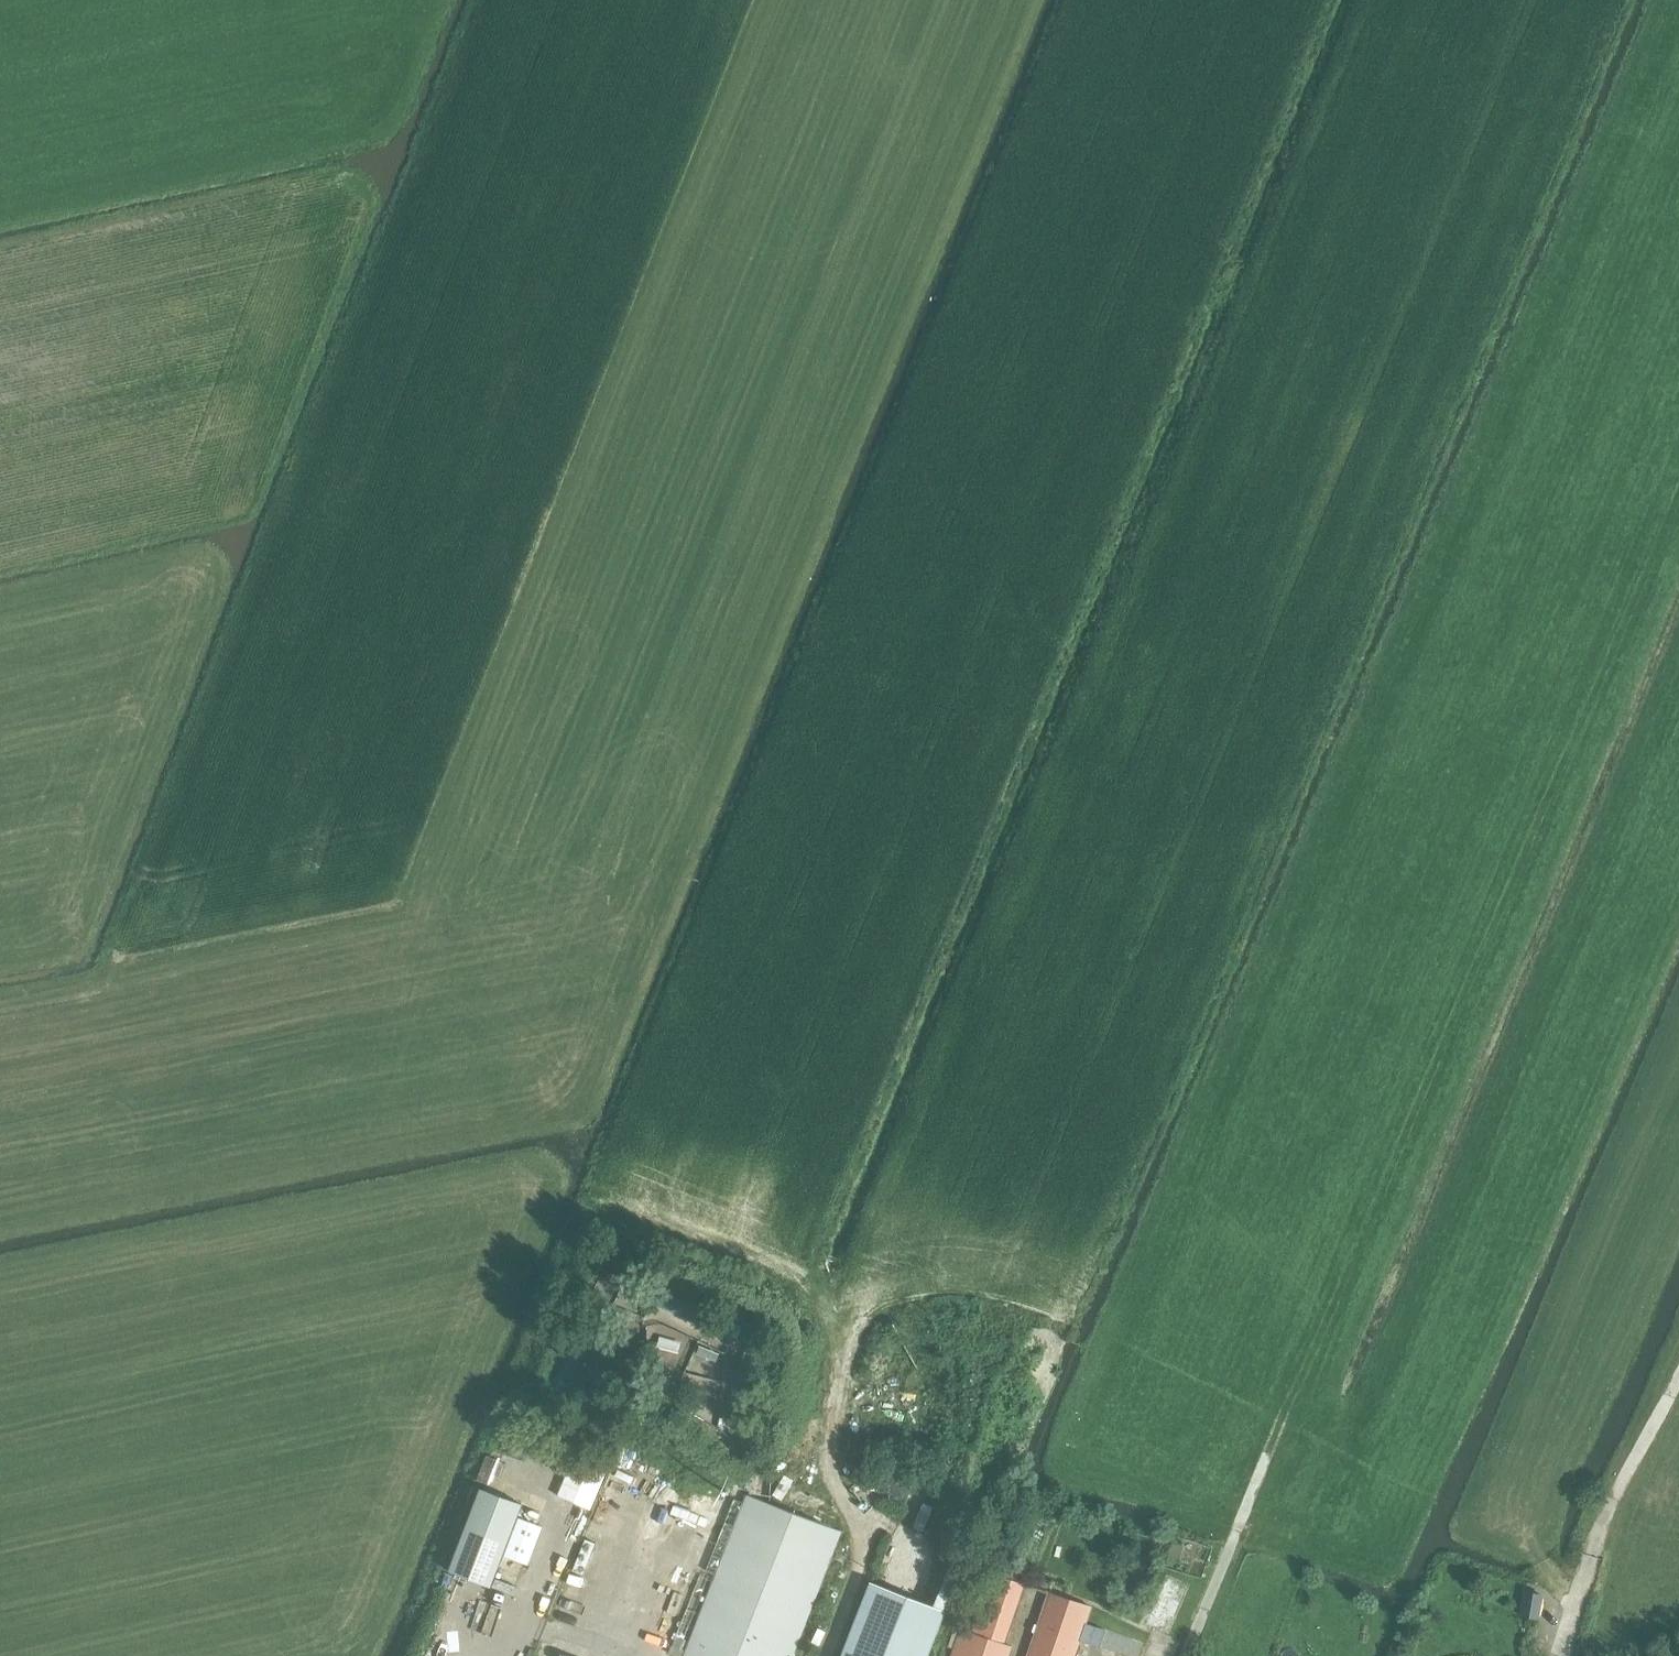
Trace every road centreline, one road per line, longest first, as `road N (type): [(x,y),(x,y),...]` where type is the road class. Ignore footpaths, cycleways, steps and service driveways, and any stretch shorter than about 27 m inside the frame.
road 1 (track): [(1564,1651),(1601,1524),(1678,1374)]
road 2 (track): [(826,1655),(863,1547),(829,1454),(837,1391)]

